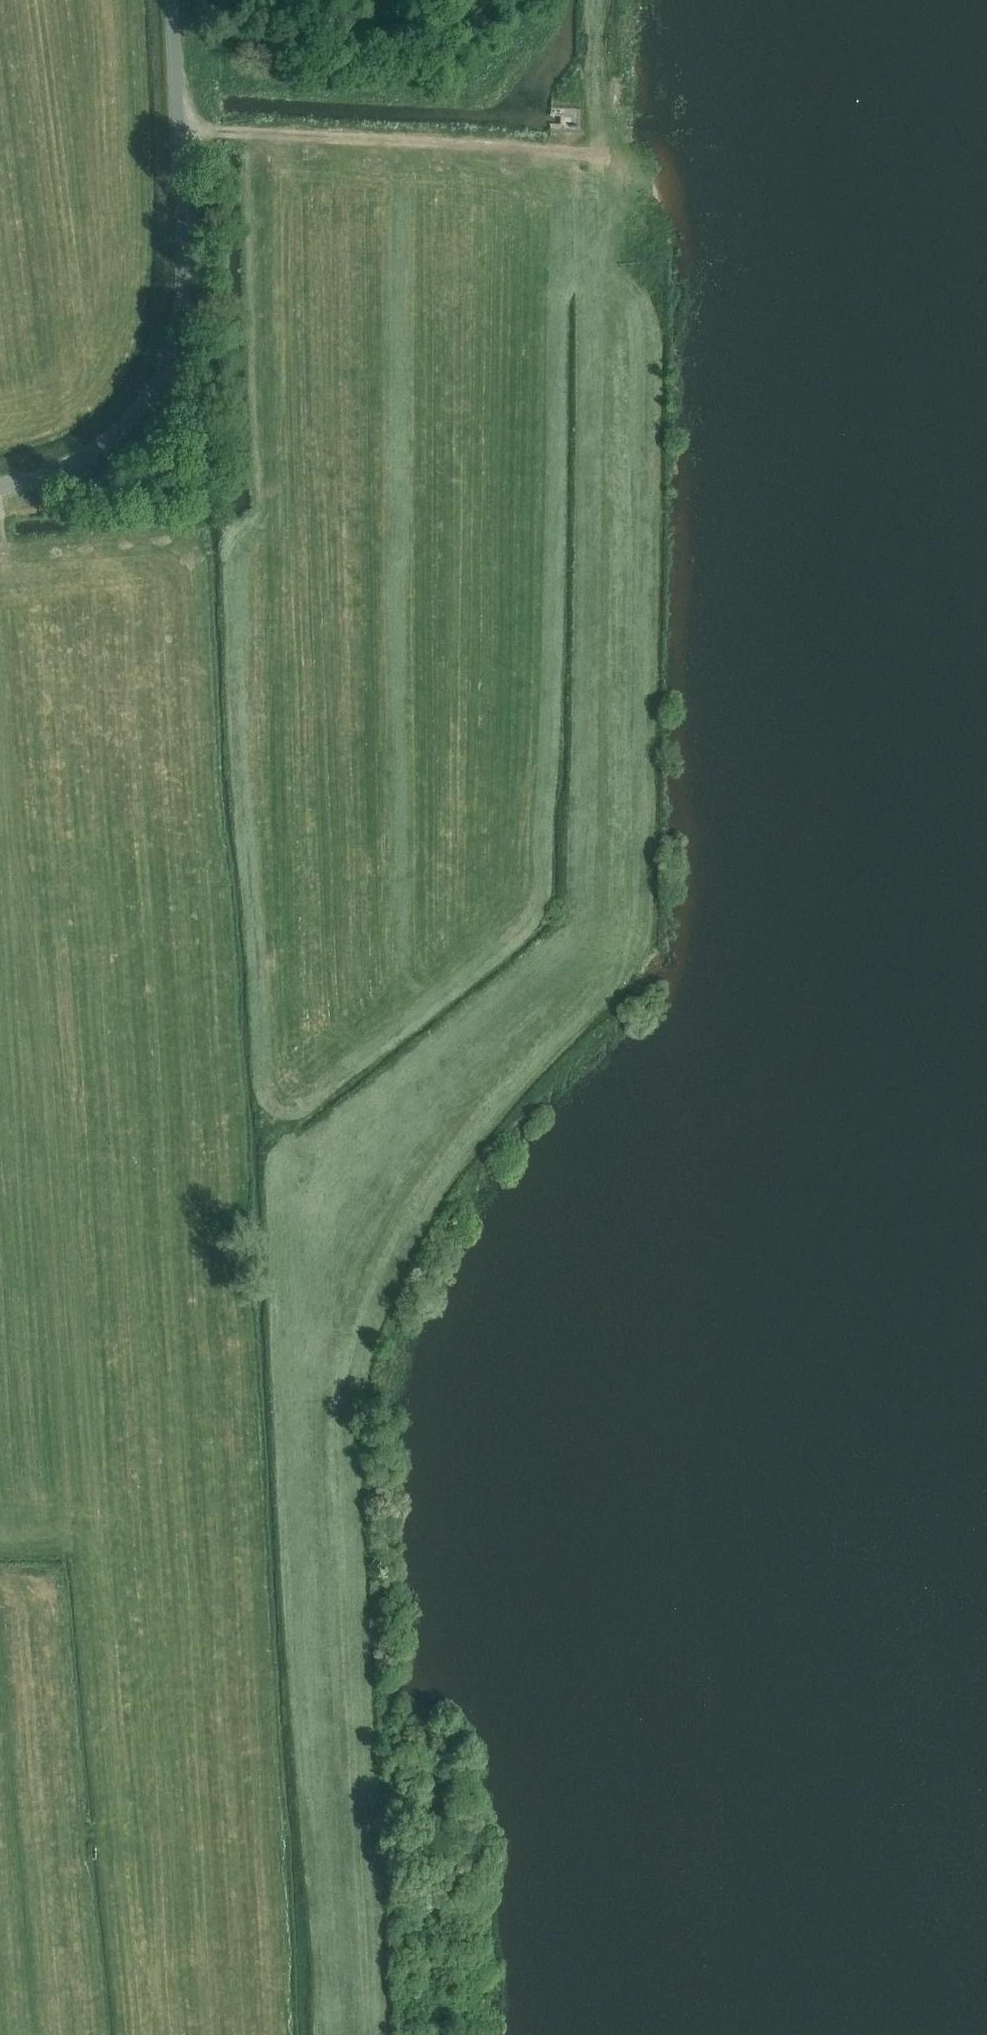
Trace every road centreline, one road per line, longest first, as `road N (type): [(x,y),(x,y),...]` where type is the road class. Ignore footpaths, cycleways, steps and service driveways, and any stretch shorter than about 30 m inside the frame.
road 1 (unclassified): [(0,487),(73,465),(105,444),(148,397),(173,344),(185,286),(173,0)]

